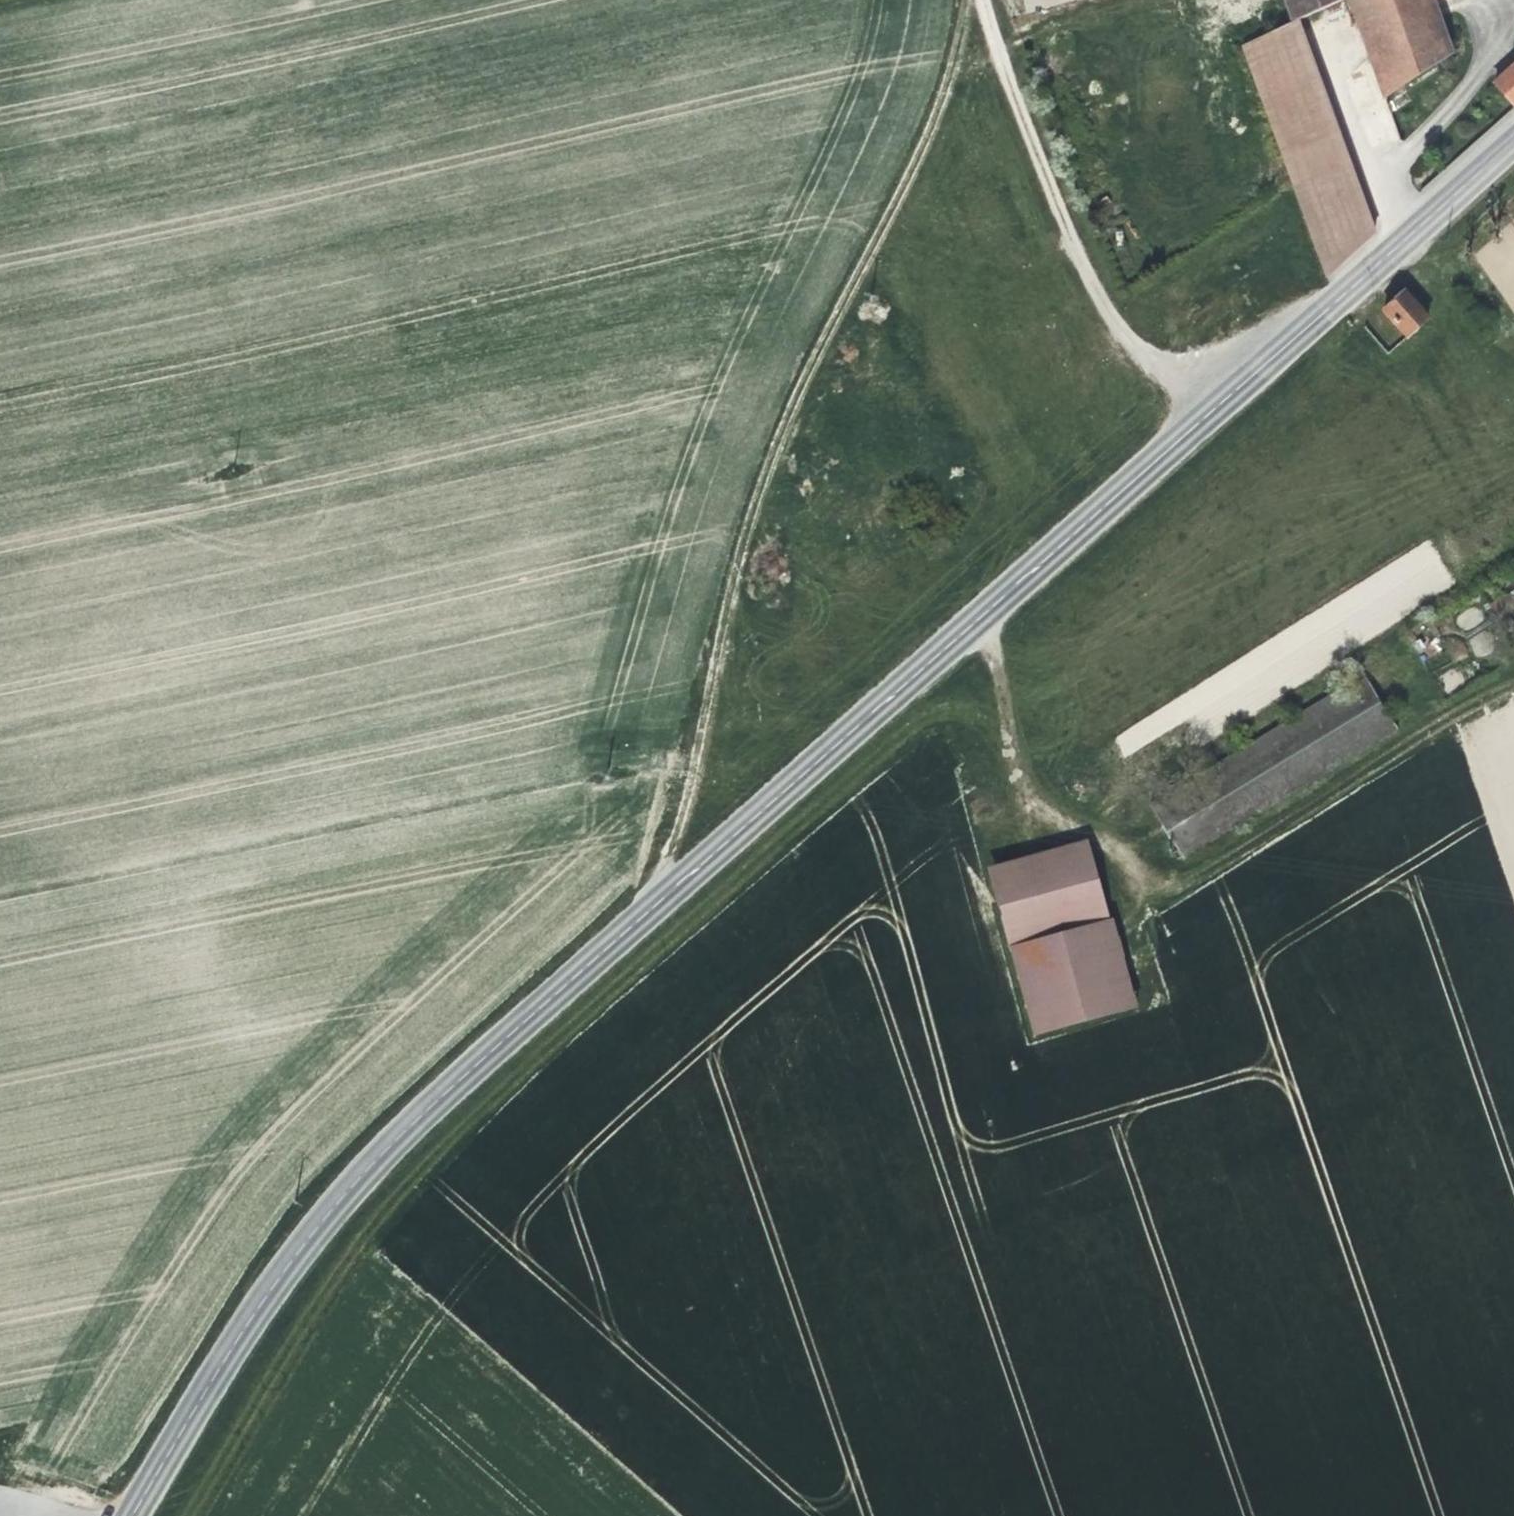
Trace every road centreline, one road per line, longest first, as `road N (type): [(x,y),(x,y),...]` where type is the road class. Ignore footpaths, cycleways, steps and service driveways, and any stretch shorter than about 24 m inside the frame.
road 1 (secondary): [(131,1515),(295,1250),(419,1119),(1513,142)]
road 2 (track): [(964,0),(936,102),(762,483),(704,751),(647,912)]
road 3 (track): [(1207,419),(1105,318),(975,0)]

